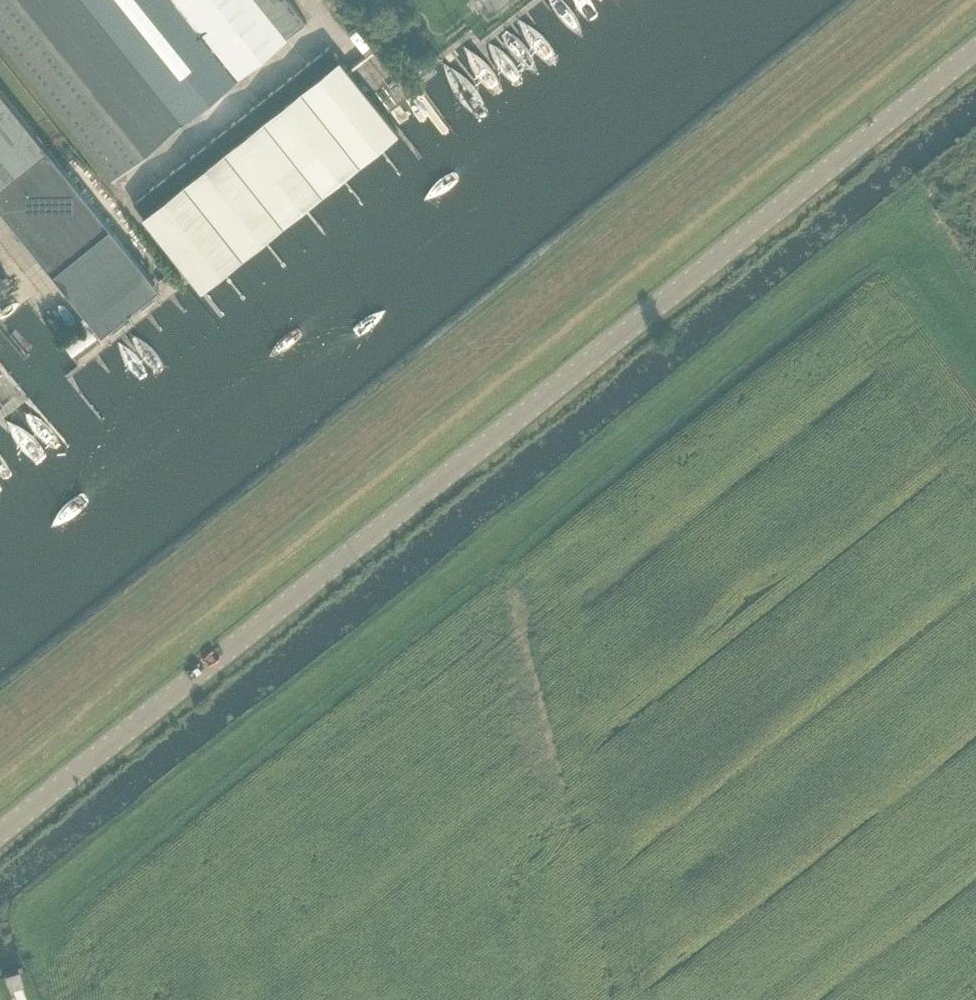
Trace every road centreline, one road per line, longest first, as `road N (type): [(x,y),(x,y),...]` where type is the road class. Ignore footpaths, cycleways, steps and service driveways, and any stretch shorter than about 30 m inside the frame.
road 1 (tertiary): [(0,835),(975,47)]

